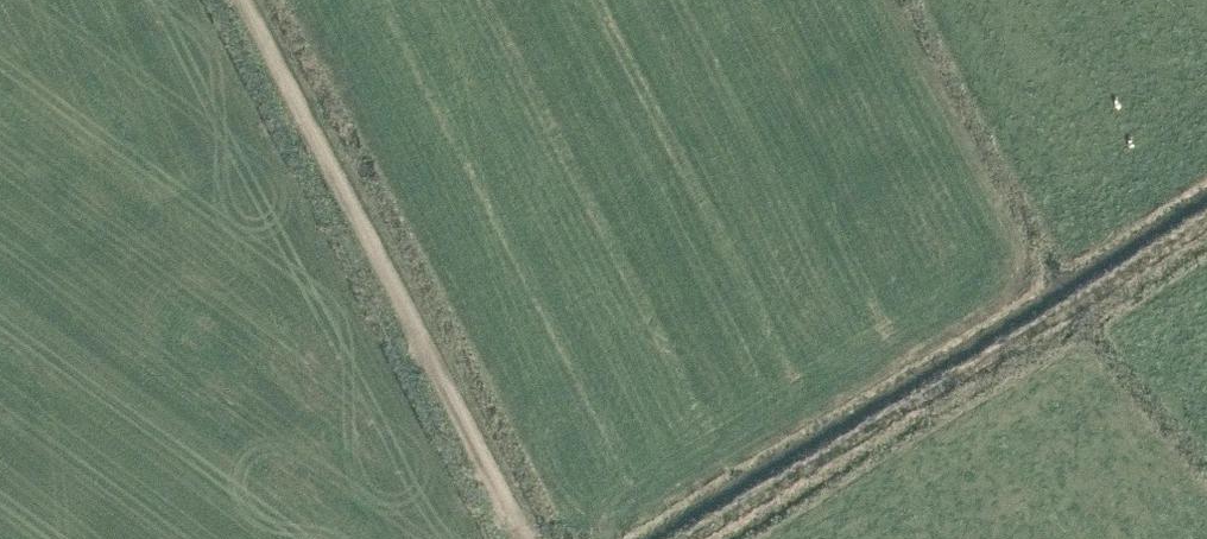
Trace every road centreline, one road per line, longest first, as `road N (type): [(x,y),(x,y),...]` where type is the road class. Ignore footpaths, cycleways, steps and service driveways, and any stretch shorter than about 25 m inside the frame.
road 1 (track): [(241,0),(525,538)]
road 2 (track): [(688,538),(1206,225)]

